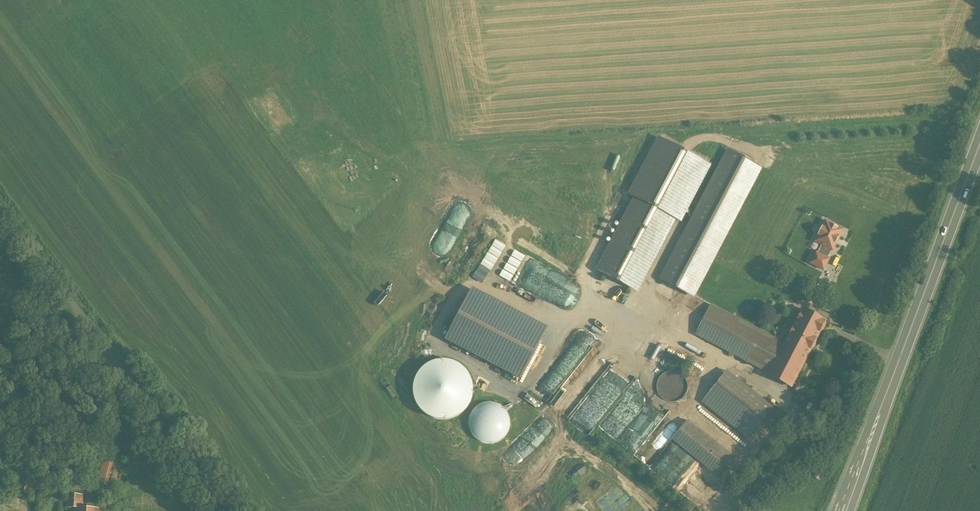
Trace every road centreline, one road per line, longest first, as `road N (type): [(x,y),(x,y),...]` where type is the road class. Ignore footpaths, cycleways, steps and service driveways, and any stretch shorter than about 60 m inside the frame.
road 1 (secondary): [(979,142),(843,510)]
road 2 (unclassified): [(0,205),(230,510)]

